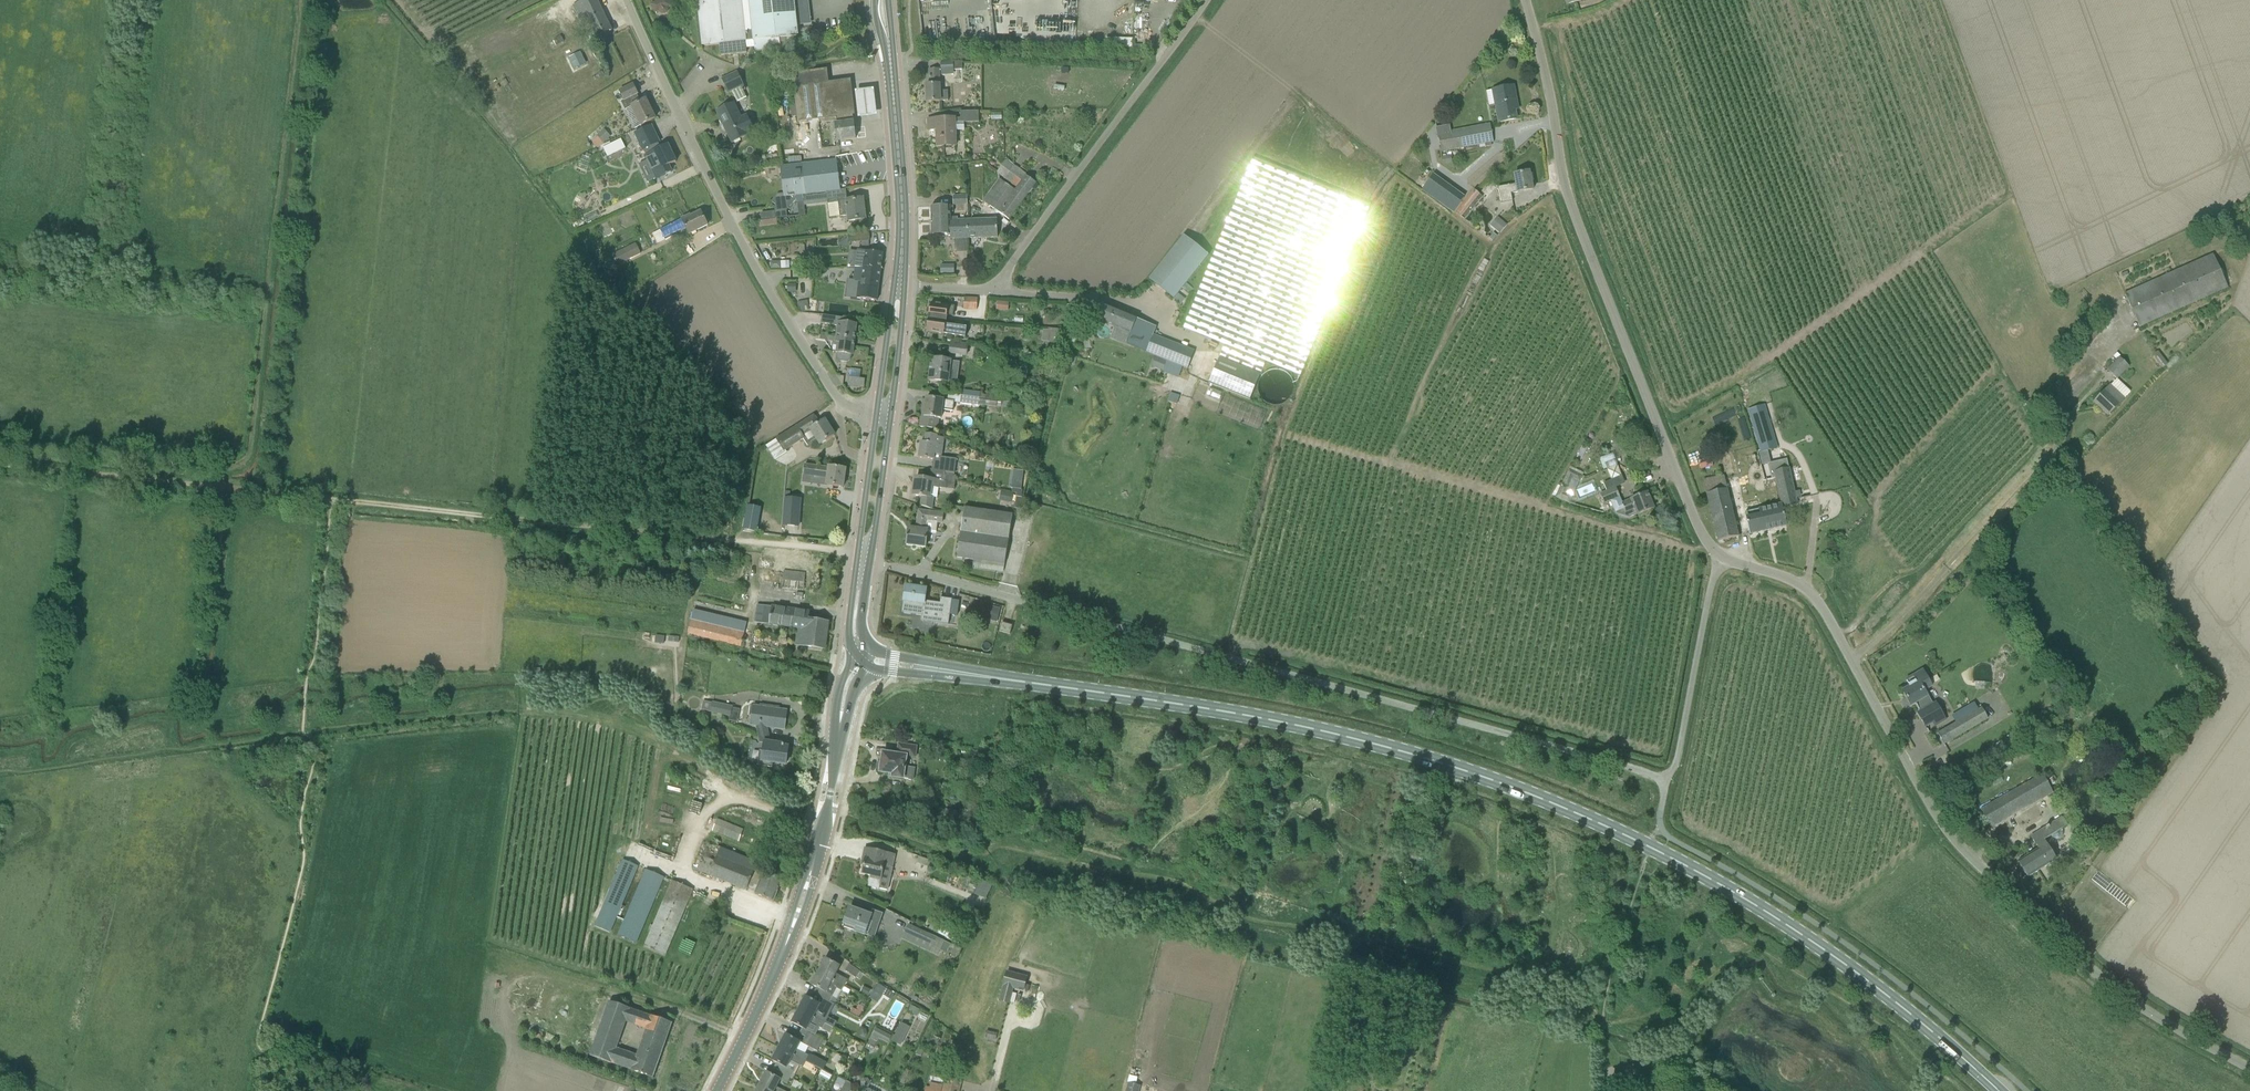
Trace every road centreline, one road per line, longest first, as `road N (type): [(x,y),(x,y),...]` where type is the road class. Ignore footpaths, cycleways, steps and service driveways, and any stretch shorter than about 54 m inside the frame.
road 1 (secondary): [(1999,1090),(1812,936),(1579,814),(1423,752),(1129,693),(865,656)]
road 2 (unclassified): [(1663,779),(864,559)]
road 3 (unclassified): [(2249,1069),(2172,1026),(2074,956),(1993,883),(1939,821),(1821,605),(1804,587),(1723,558)]
road 4 (track): [(852,553),(223,489)]
road 5 (unclassified): [(1723,558),(1696,521),(1570,204),(1525,0)]
road 6 (unclassified): [(884,414),(843,405),(775,302),(624,0)]
road 7 (tertiary): [(718,1090),(810,878),(843,701),(865,656)]
road 8 (unclassified): [(990,292),(1206,0)]
road 9 (secondary): [(899,286),(903,211),(884,0)]
road 10 (unclassified): [(1663,779),(1677,759),(1723,558)]
road 11 (track): [(223,489),(0,466)]
road 12 (track): [(977,849),(955,850),(828,808)]
road 13 (secondary): [(864,559),(884,414)]
road 14 (secondary): [(884,414),(899,286)]

